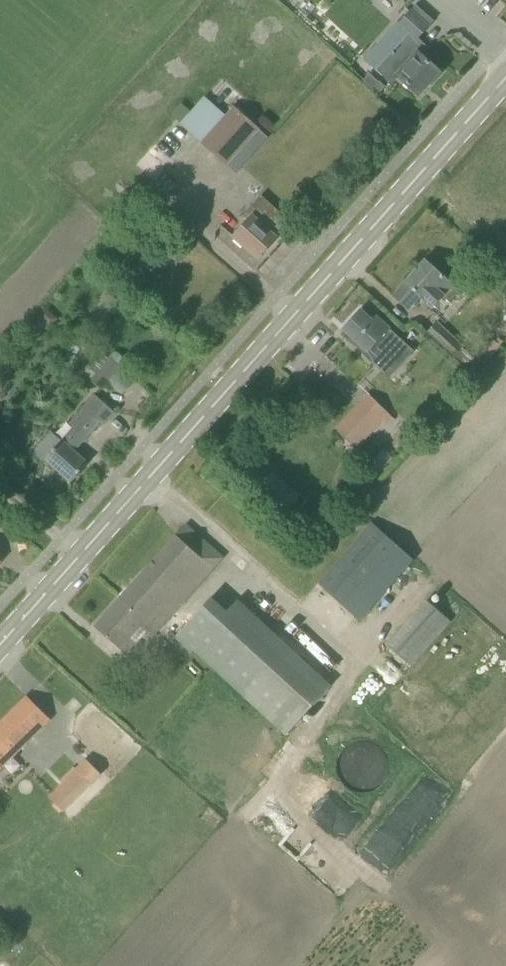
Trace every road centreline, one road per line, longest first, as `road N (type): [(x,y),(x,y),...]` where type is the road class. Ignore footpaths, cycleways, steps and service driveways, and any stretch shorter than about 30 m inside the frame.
road 1 (secondary): [(0,648),(505,79)]

